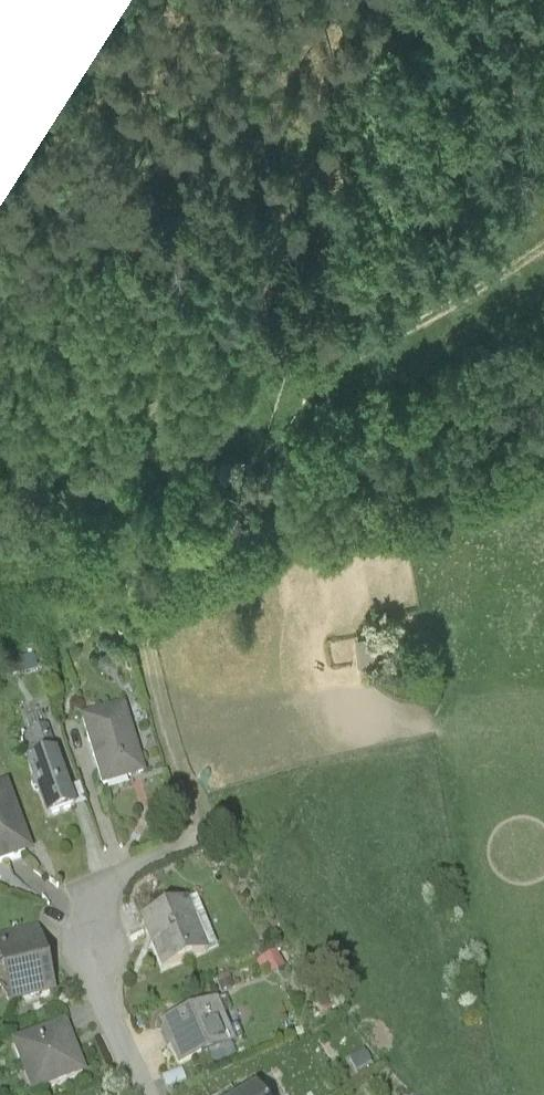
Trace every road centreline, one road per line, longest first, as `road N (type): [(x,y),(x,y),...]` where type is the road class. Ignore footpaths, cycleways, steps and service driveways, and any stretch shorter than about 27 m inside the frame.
road 1 (track): [(115,483),(117,457),(139,418),(275,336),(292,316),(386,0)]
road 2 (track): [(182,846),(195,832),(193,817),(124,562),(115,483)]
road 3 (track): [(543,234),(359,350),(312,355),(275,336)]
road 4 (residential): [(146,1094),(103,998),(98,927),(120,875),(182,846)]

